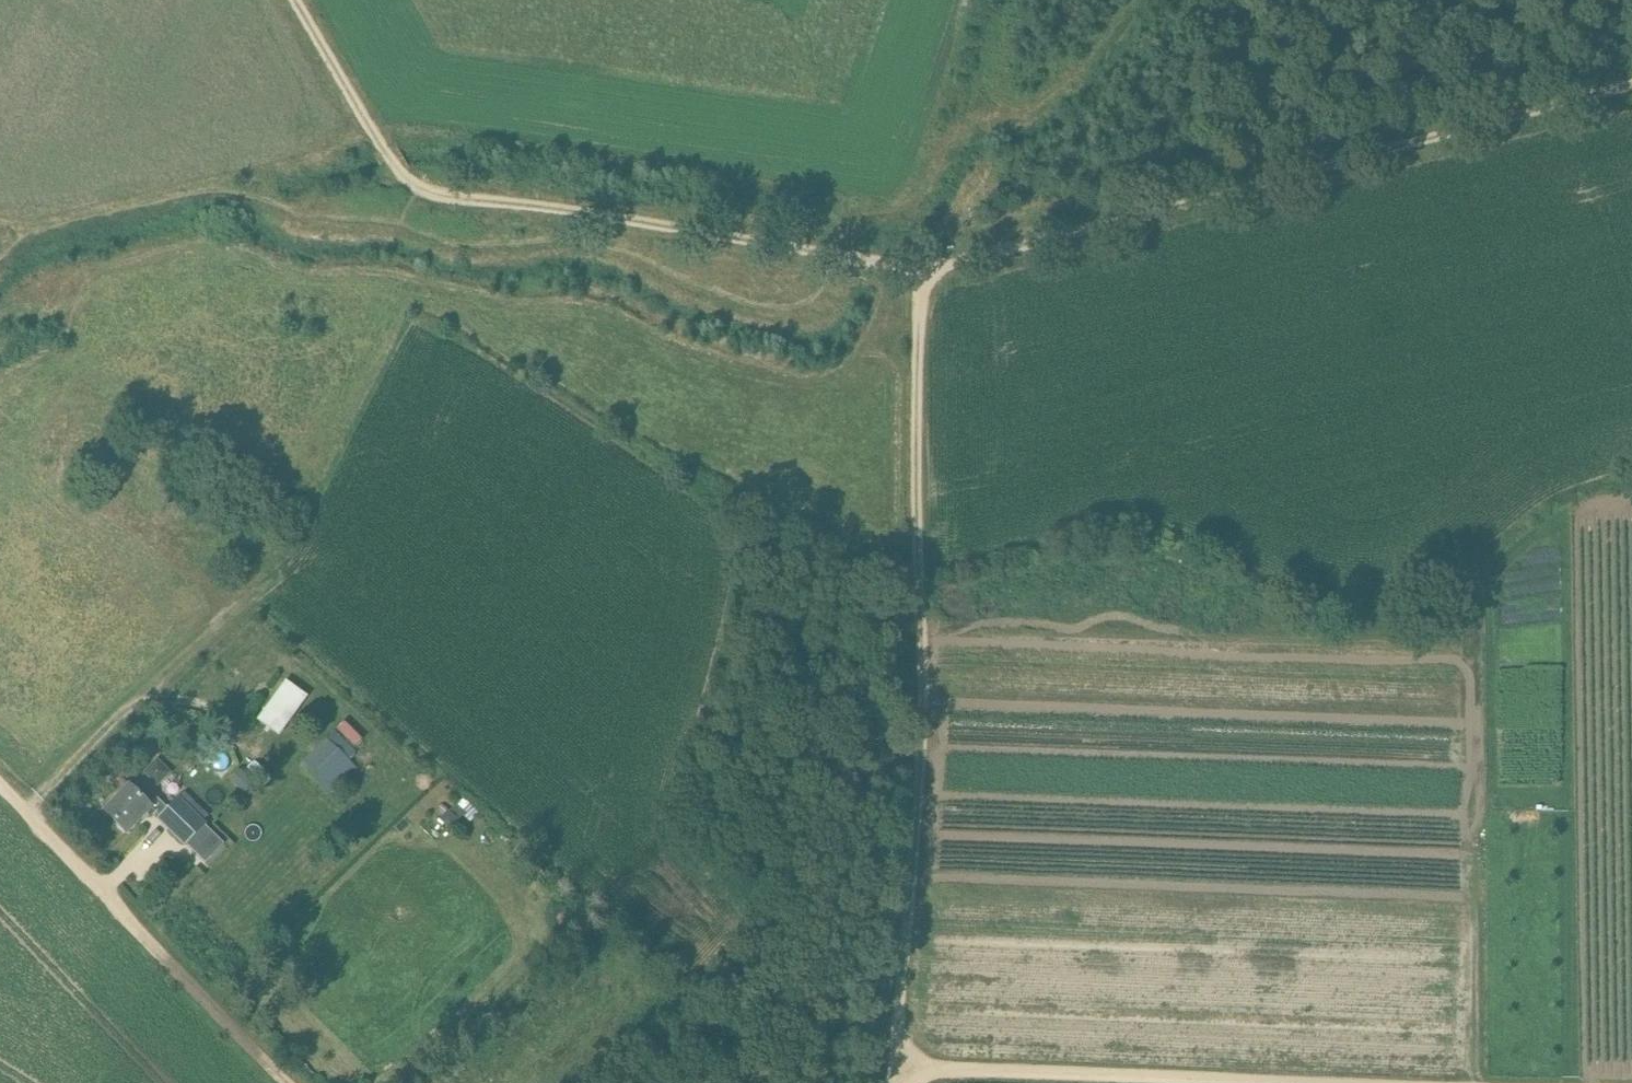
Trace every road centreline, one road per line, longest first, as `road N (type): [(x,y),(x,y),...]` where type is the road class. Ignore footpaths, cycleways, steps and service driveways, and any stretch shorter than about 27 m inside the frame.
road 1 (track): [(921,269),(919,737),(896,964),(898,1071)]
road 2 (track): [(921,269),(442,199),(403,180),(296,0)]
road 3 (track): [(921,269),(1631,83)]
road 4 (unclassified): [(294,1082),(0,781)]
road 5 (track): [(898,1071),(1187,1082)]

